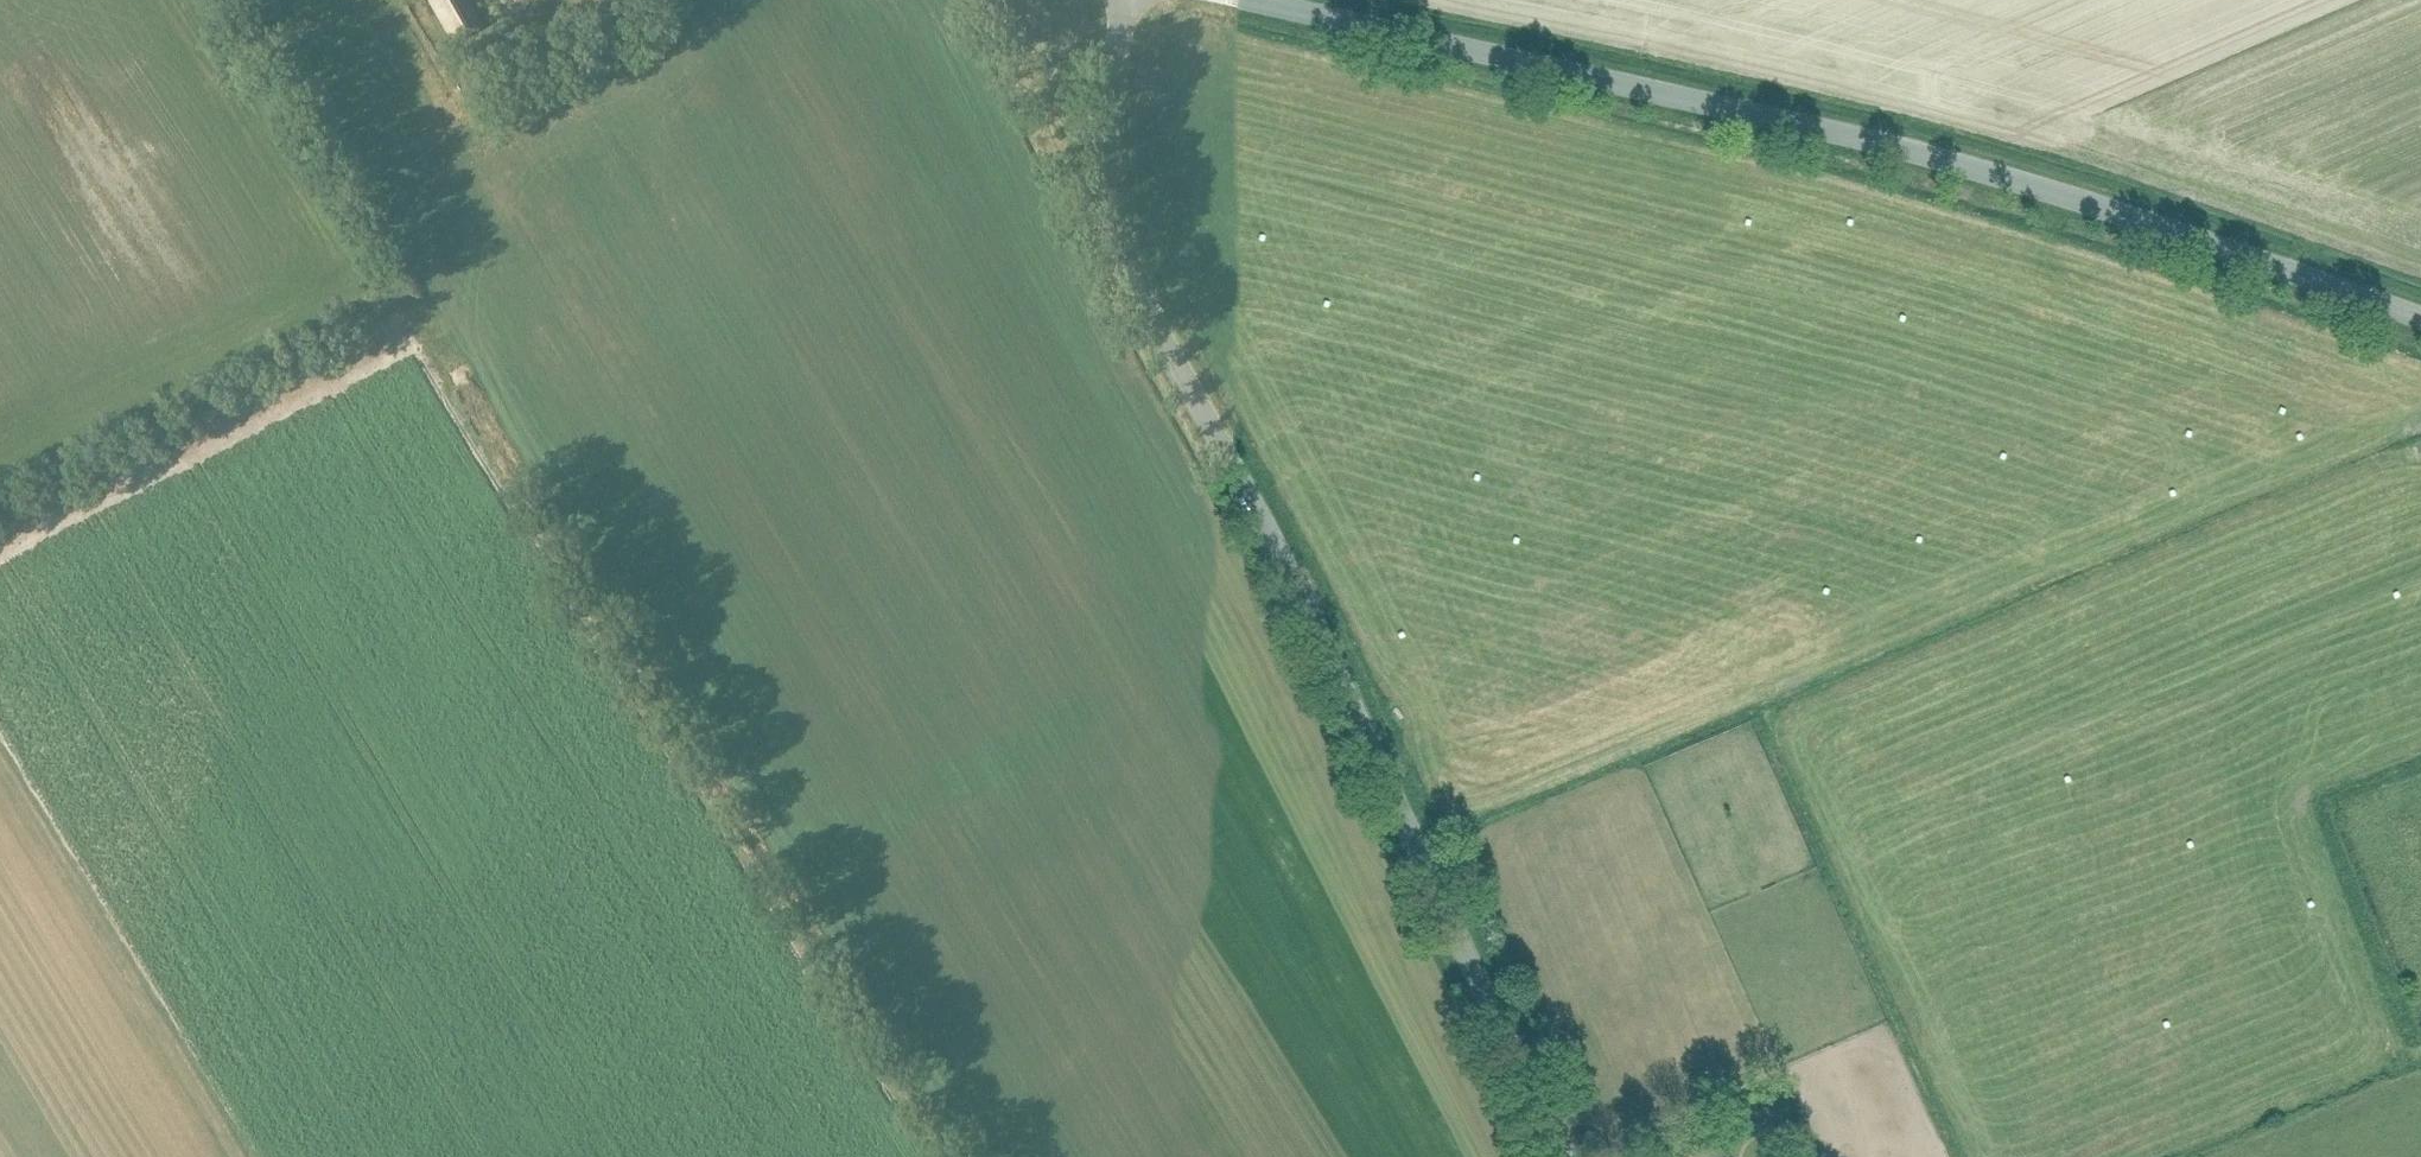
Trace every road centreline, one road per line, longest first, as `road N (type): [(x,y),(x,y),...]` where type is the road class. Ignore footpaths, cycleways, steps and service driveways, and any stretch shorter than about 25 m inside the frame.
road 1 (unclassified): [(1564,1156),(1278,550),(1127,267),(1106,144),(1125,0)]
road 2 (unclassified): [(2420,317),(2097,206),(1885,145),(1250,0)]

